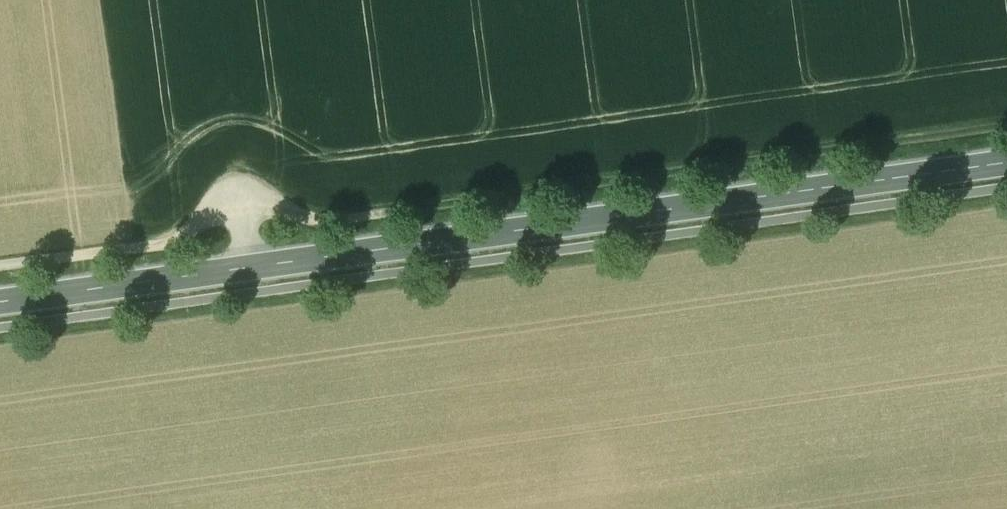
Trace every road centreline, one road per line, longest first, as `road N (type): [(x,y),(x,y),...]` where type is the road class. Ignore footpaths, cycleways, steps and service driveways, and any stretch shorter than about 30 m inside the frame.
road 1 (secondary): [(0,302),(1006,162)]
road 2 (track): [(248,218),(1006,108)]
road 3 (track): [(0,254),(248,218)]

